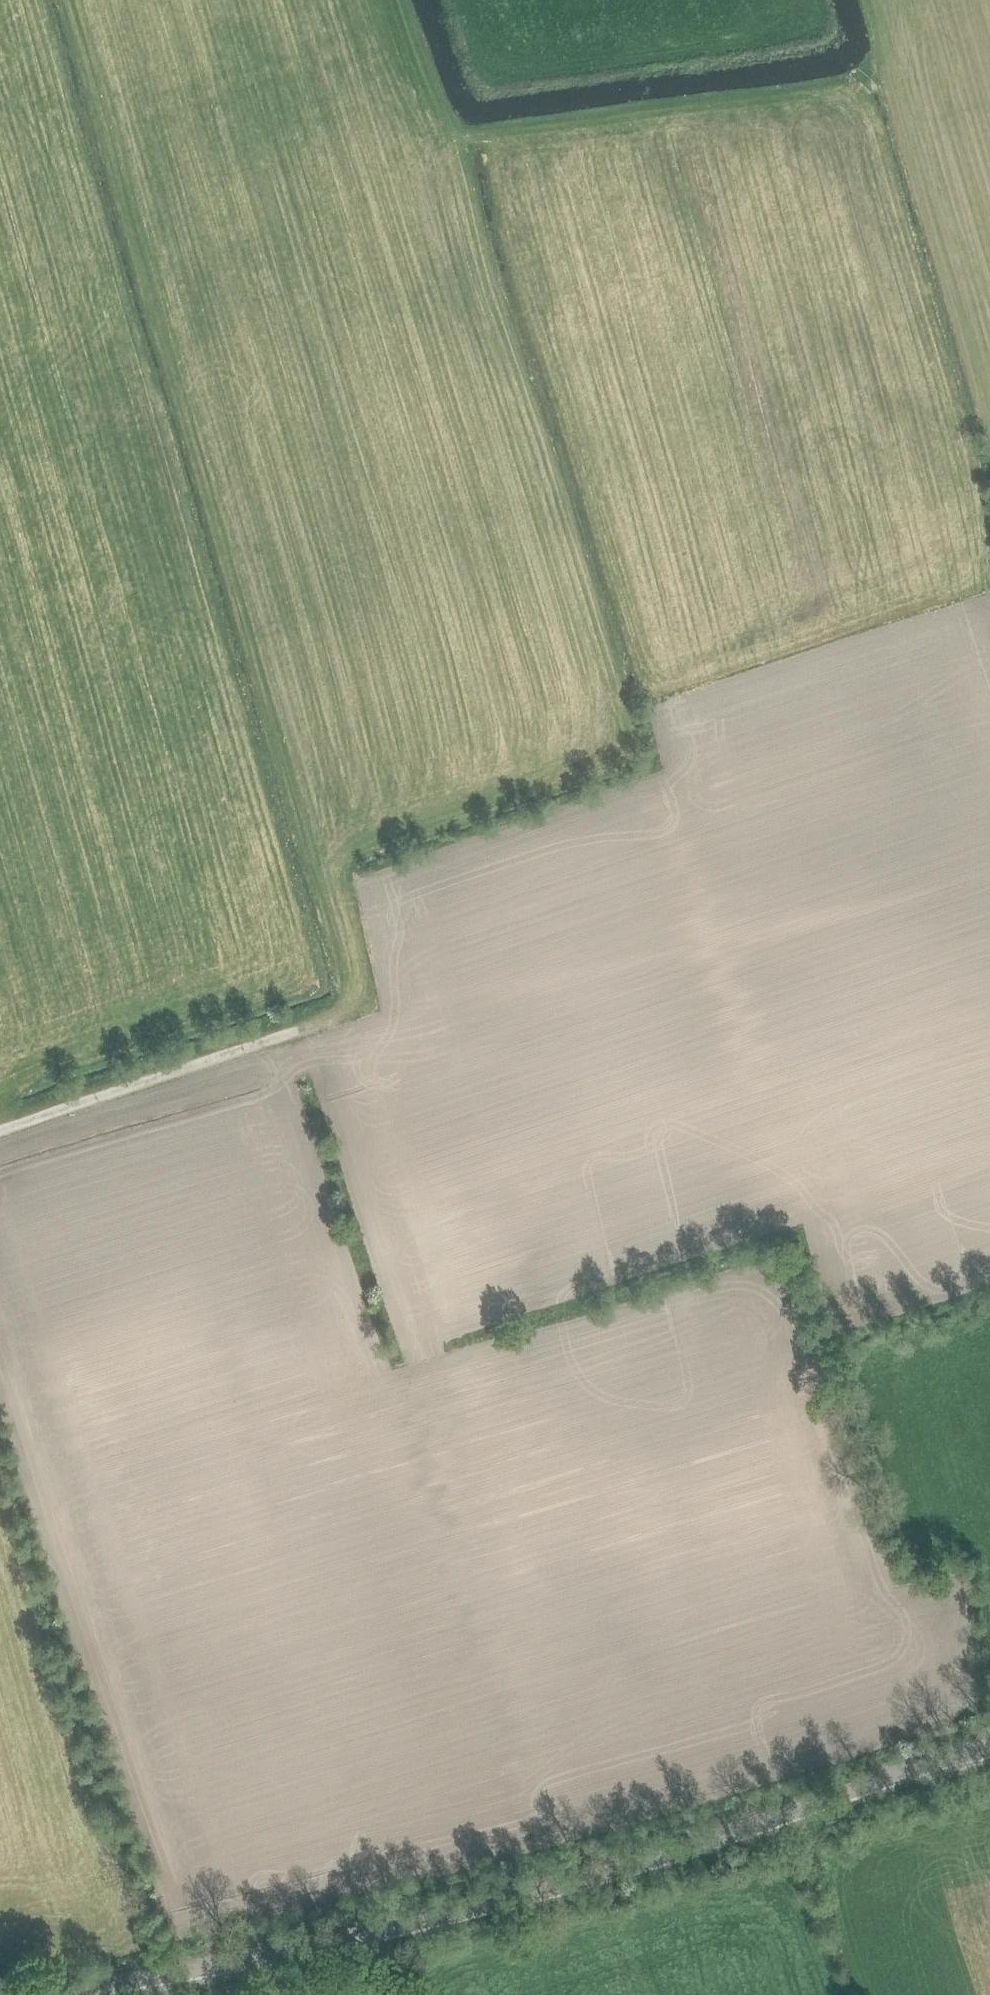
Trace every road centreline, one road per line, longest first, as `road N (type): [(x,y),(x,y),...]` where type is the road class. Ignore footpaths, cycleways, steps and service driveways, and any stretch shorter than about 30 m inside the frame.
road 1 (tertiary): [(989,1749),(545,1890),(68,1994)]

